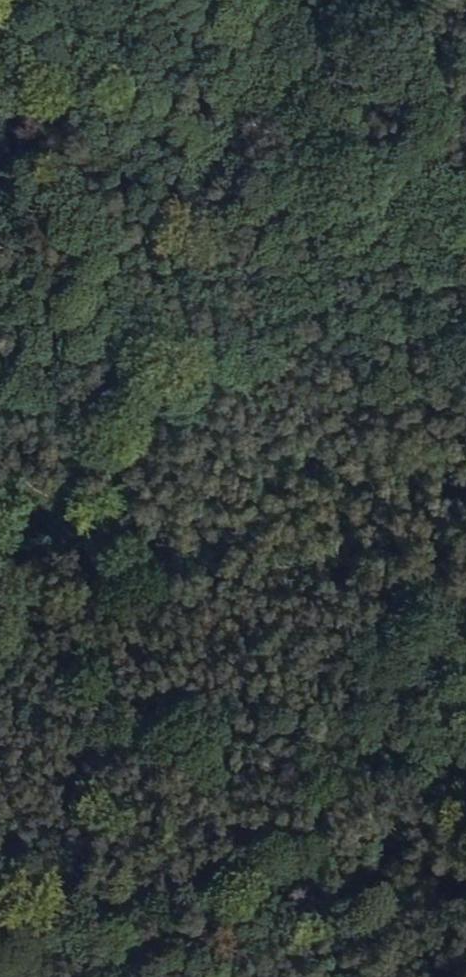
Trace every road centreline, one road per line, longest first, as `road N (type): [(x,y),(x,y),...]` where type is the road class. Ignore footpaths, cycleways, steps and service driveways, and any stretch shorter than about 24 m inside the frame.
road 1 (track): [(340,0),(465,26)]

